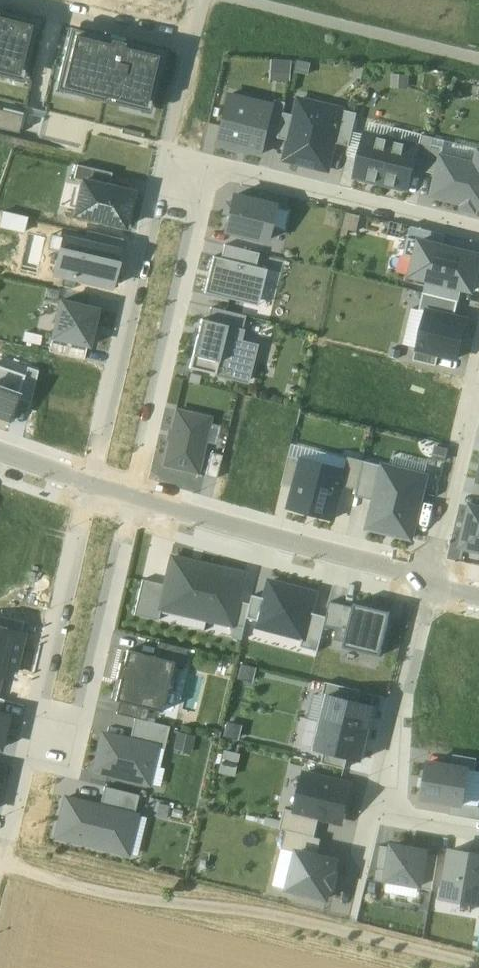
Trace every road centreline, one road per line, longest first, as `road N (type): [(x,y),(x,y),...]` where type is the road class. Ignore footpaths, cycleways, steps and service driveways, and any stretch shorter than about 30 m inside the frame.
road 1 (residential): [(209,166),(135,501)]
road 2 (residential): [(87,485),(163,168)]
road 3 (residential): [(135,501),(430,587)]
road 4 (residential): [(135,501),(86,721),(34,709)]
road 5 (residential): [(209,166),(478,231)]
road 6 (residential): [(34,709),(87,485)]
road 7 (residential): [(430,587),(381,772),(390,805)]
road 8 (residential): [(478,381),(430,587)]
road 9 (residential): [(190,48),(1,0)]
road 10 (residential): [(7,837),(34,709)]
road 11 (residential): [(163,168),(190,48)]

